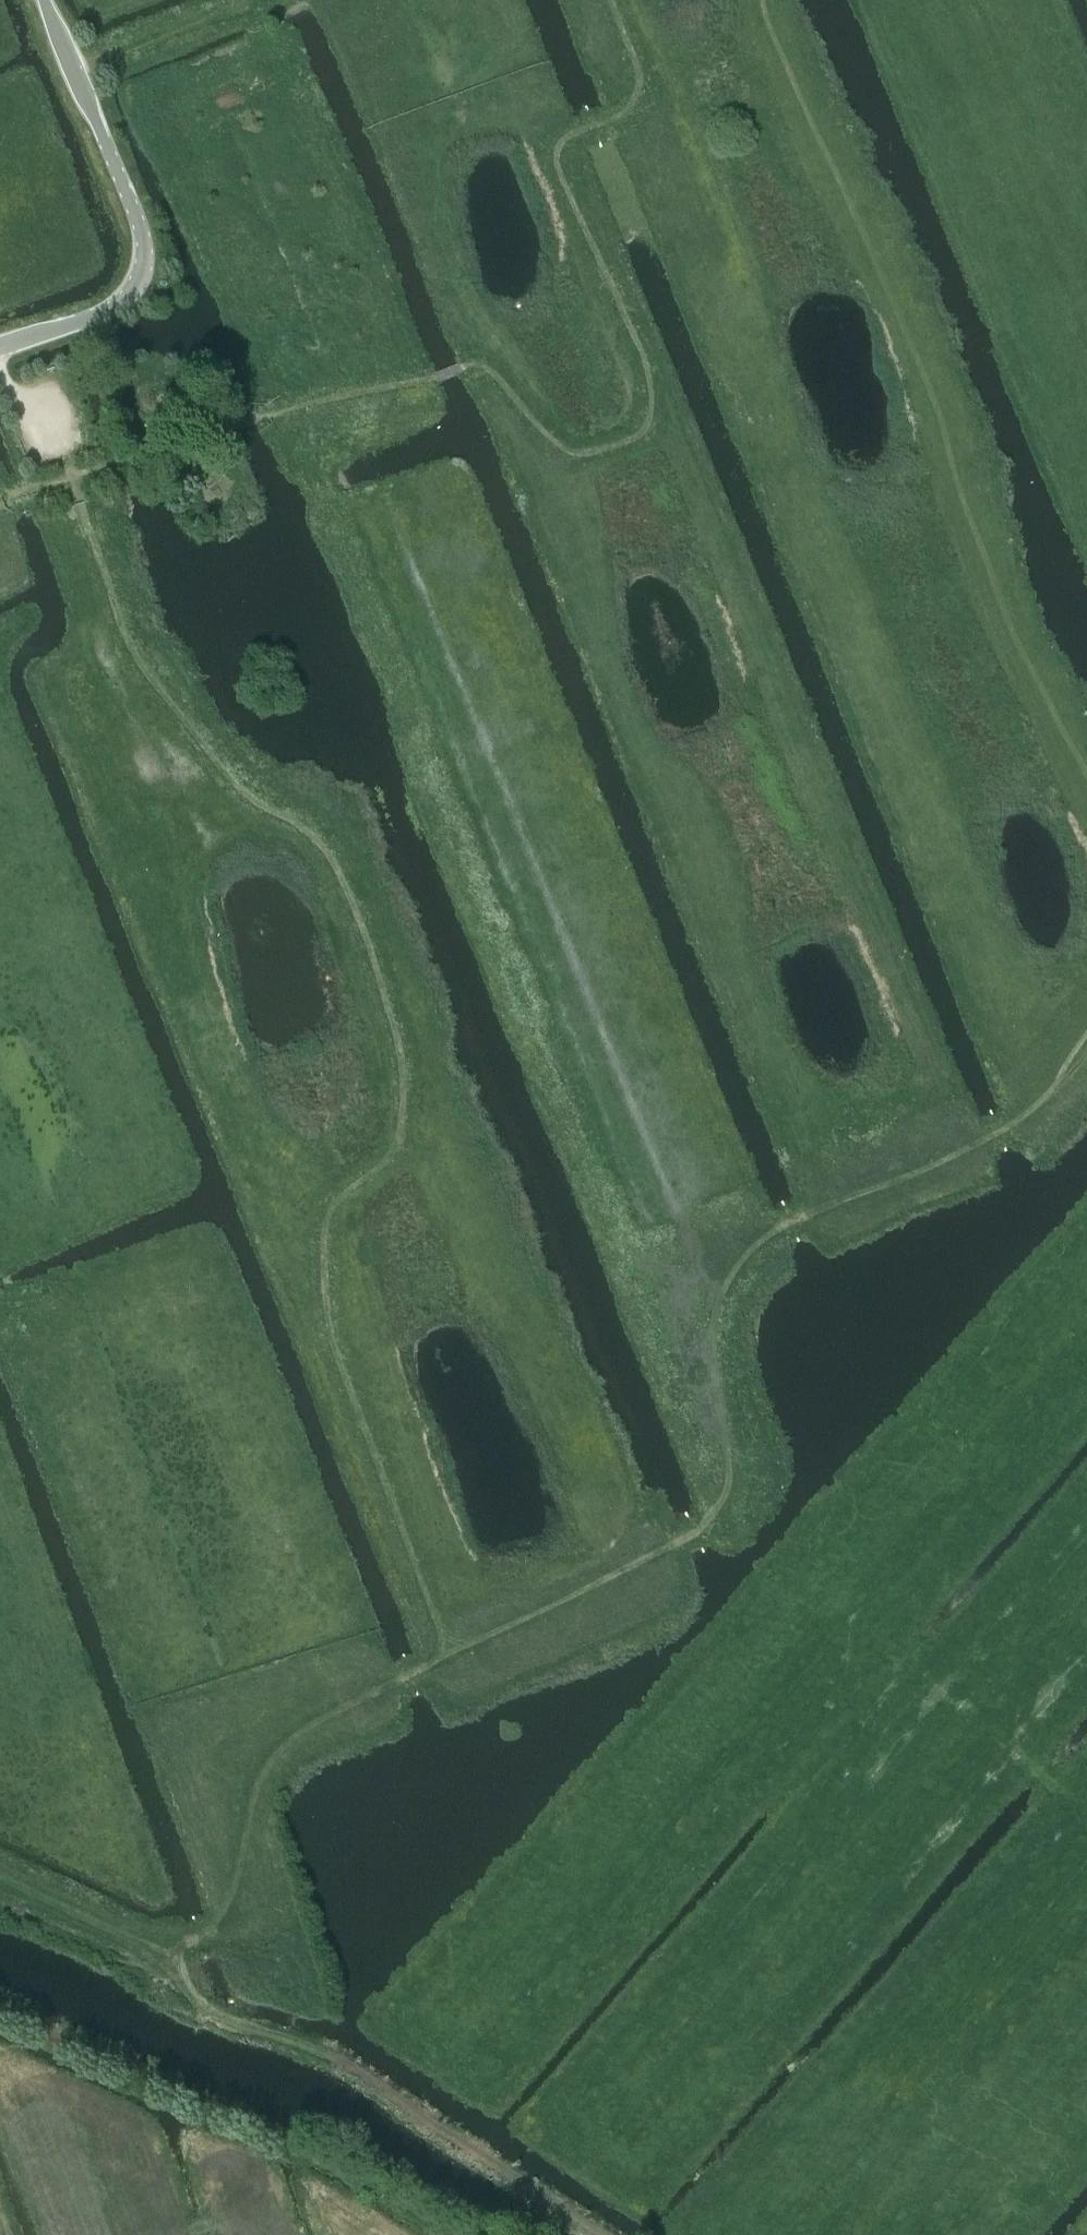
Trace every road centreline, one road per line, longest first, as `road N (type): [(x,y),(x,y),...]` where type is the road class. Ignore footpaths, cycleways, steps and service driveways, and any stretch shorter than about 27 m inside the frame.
road 1 (tertiary): [(0,349),(118,306),(140,280),(146,236),(47,0)]
road 2 (track): [(272,0),(77,75)]

